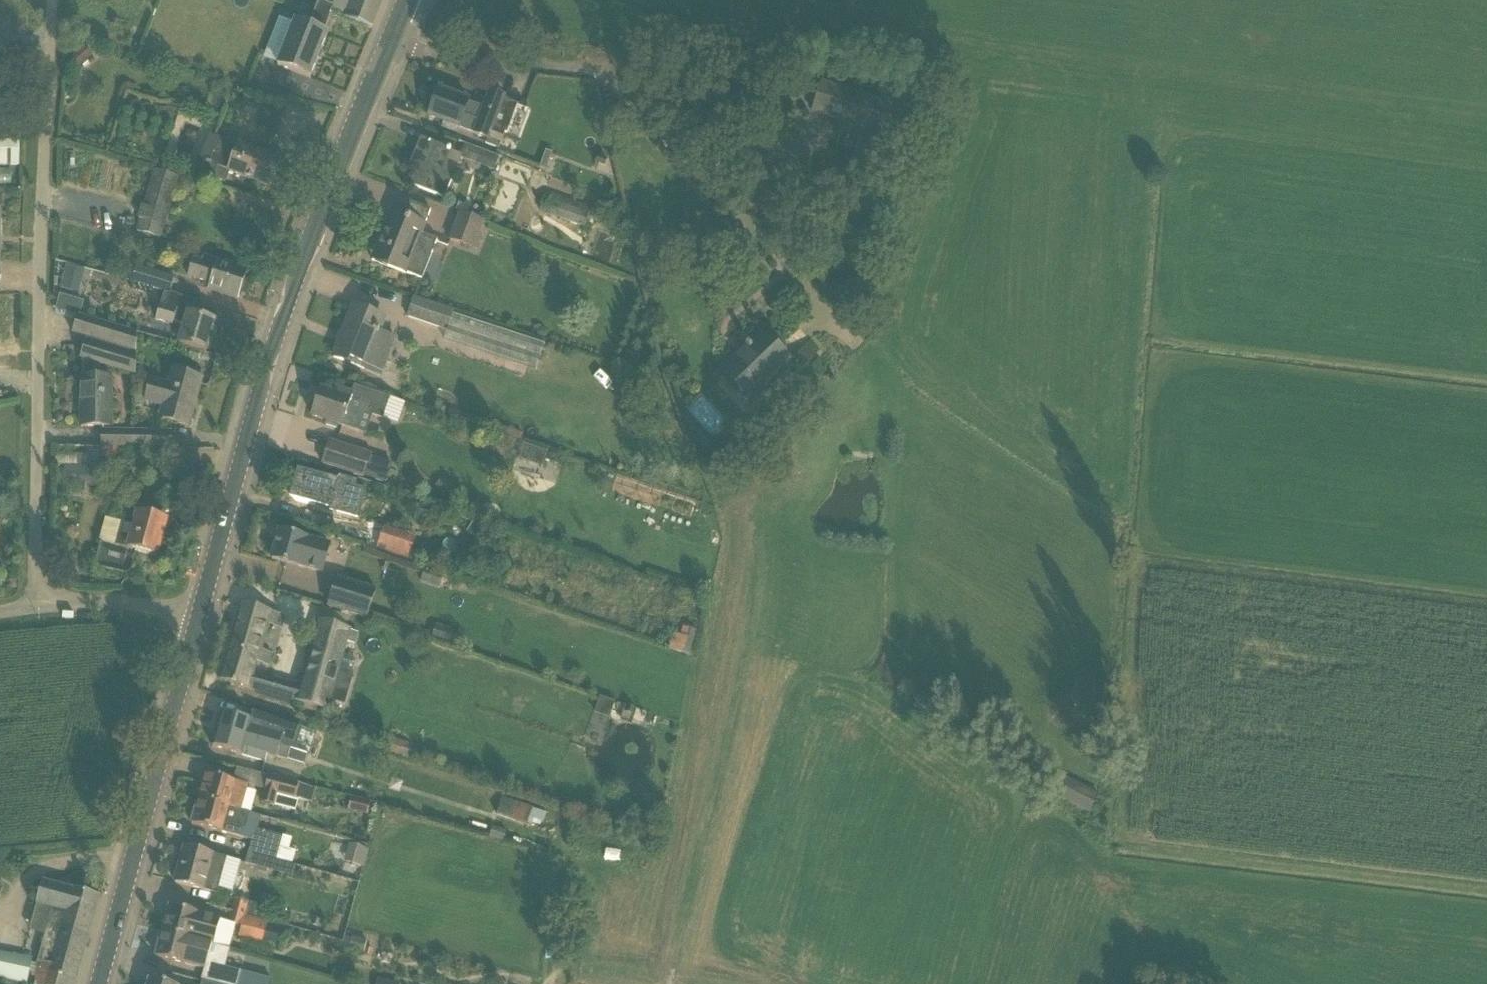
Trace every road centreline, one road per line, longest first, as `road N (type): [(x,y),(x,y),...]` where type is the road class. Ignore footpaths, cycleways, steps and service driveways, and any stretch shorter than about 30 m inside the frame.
road 1 (tertiary): [(99,983),(285,310),(392,36)]
road 2 (residential): [(837,318),(613,83),(594,73),(443,56),(392,36)]
road 3 (track): [(666,983),(759,596),(755,507)]

